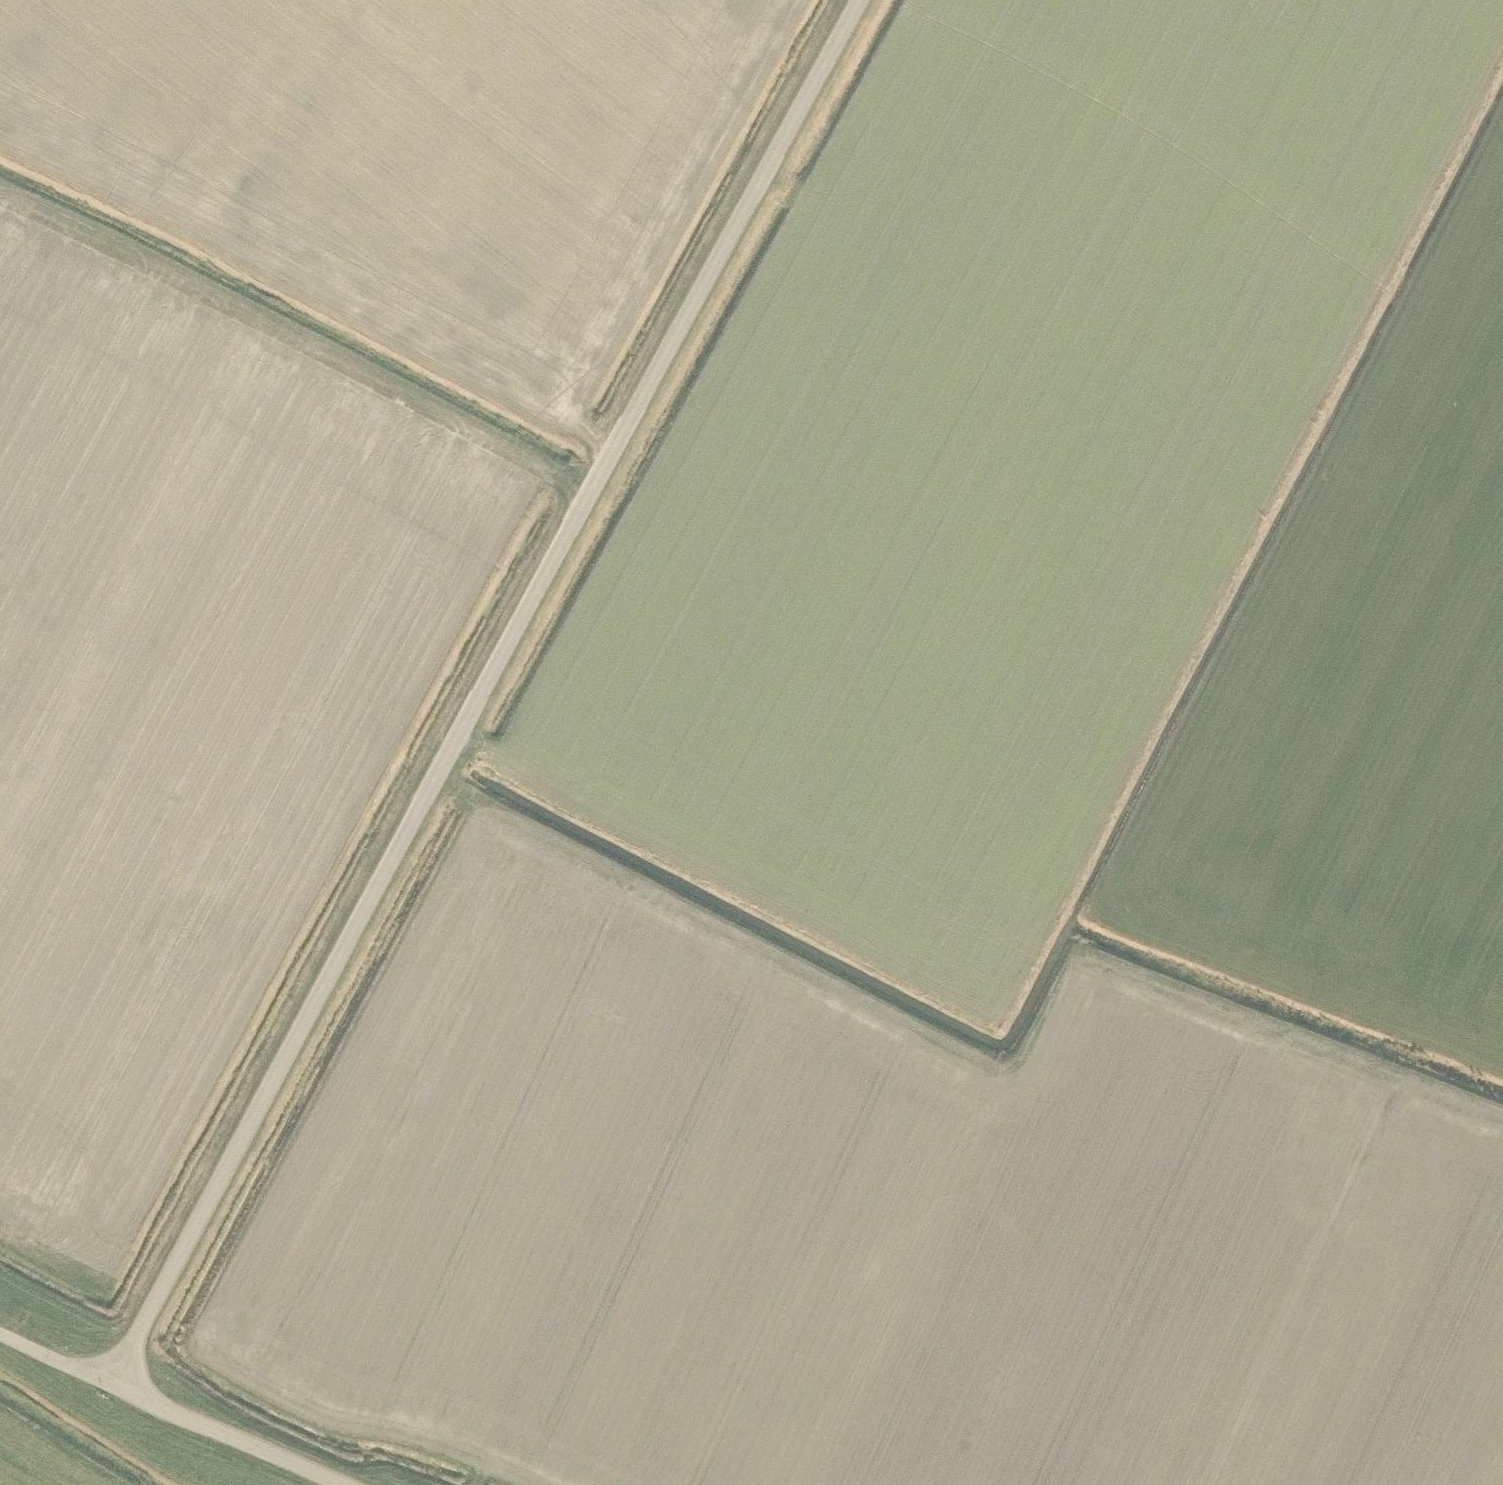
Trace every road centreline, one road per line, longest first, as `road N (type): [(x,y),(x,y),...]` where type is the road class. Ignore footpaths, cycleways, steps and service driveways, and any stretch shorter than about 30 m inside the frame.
road 1 (tertiary): [(116,1387),(453,745),(861,0)]
road 2 (tertiary): [(345,1484),(116,1387)]
road 3 (unclassified): [(116,1387),(0,1333)]

